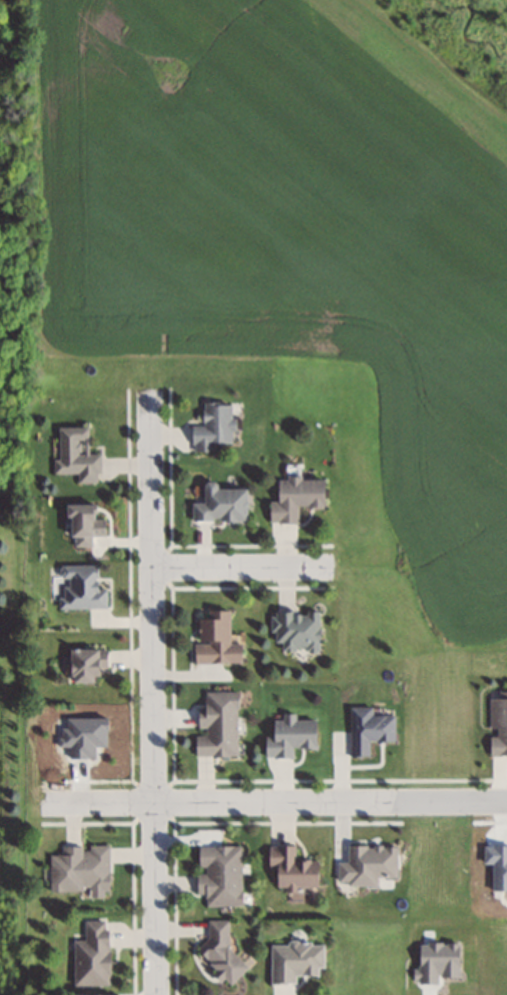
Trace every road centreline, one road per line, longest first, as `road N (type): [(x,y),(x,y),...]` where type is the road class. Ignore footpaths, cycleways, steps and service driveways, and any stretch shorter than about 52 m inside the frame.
road 1 (residential): [(158,994),(151,389)]
road 2 (residential): [(42,804),(506,802)]
road 3 (residential): [(153,569),(338,568)]

